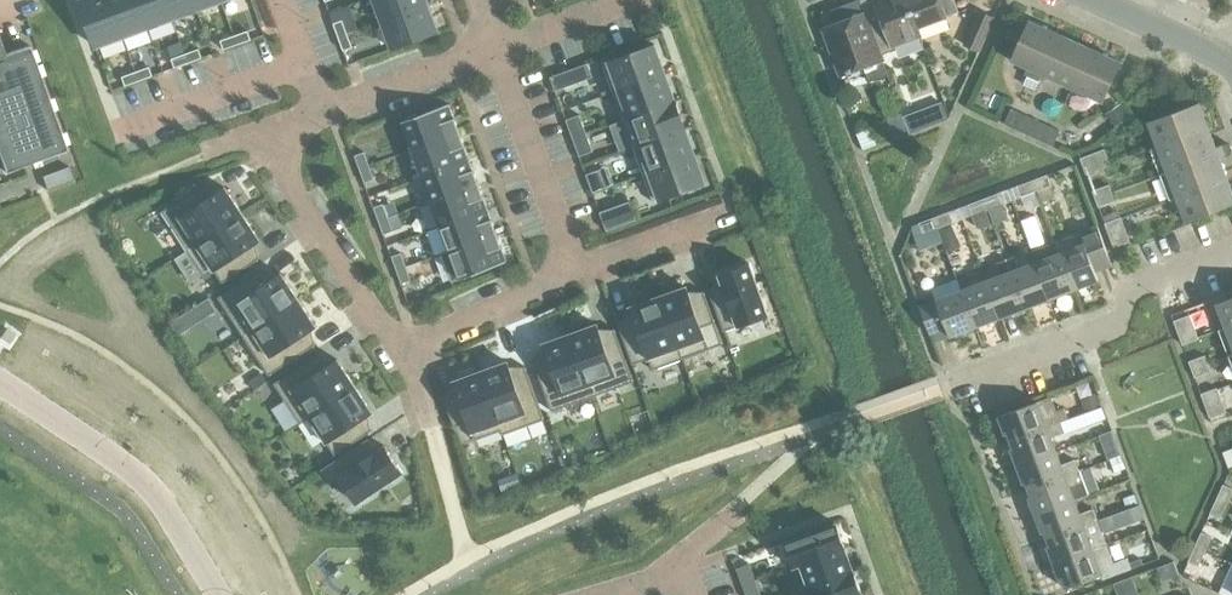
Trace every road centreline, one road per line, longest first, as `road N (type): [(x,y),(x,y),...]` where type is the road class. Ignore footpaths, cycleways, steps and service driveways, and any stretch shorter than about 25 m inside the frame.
road 1 (residential): [(946,388),(1110,324),(1142,283),(1231,251)]
road 2 (residential): [(0,381),(154,492),(219,594)]
road 3 (residential): [(319,113),(269,141),(275,165),(404,351)]
road 4 (residential): [(575,269),(496,48)]
road 5 (residential): [(118,132),(302,63)]
road 6 (residential): [(404,351),(575,269)]
road 7 (residential): [(496,48),(319,113)]
road 8 (residential): [(575,269),(729,210)]
road 9 (residential): [(1231,70),(1096,0)]
road 10 (residential): [(496,48),(634,0)]

